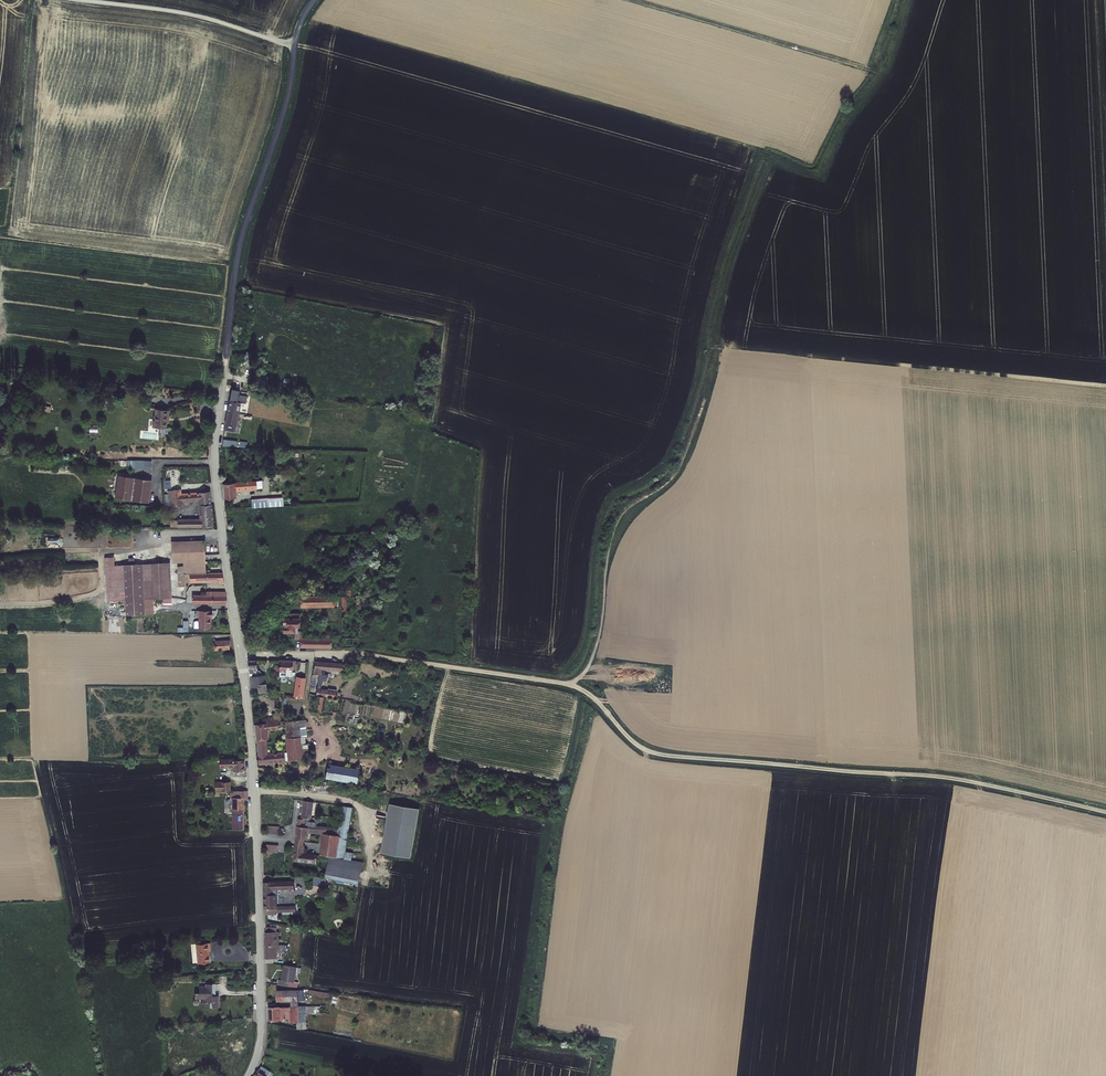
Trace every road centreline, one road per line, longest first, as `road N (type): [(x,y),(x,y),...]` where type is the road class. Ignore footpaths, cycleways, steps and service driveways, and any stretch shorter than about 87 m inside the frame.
road 1 (track): [(1105,815),(941,776),(662,756),(641,748),(571,685),(348,654)]
road 2 (unclassified): [(240,655),(215,438),(239,249),(285,108),(295,46)]
road 3 (unclassified): [(247,1075),(260,1042),(260,955),(240,655)]
road 4 (track): [(701,406),(674,473),(615,519),(593,650),(571,685)]
road 5 (track): [(629,0),(887,77)]
road 6 (track): [(1,608),(98,594),(98,562),(108,551),(162,537),(223,534)]
road 7 (track): [(530,110),(295,46)]
road 8 (unclassified): [(80,0),(196,15),(295,46)]

